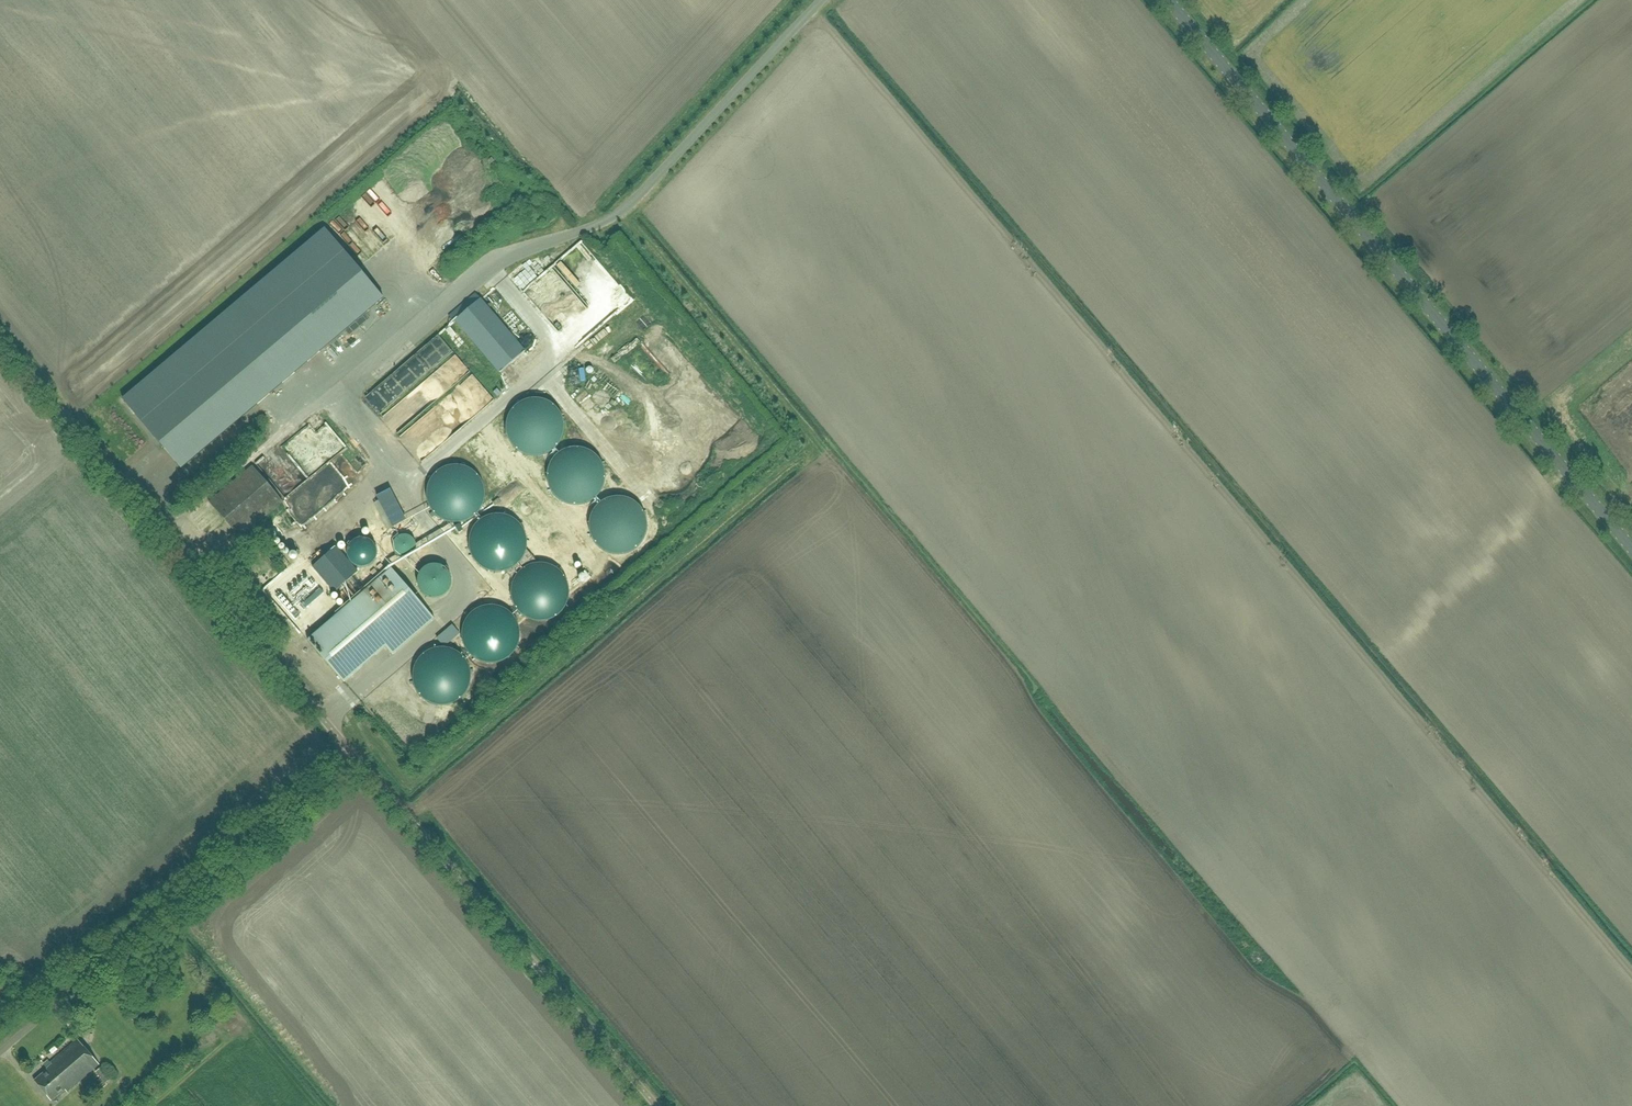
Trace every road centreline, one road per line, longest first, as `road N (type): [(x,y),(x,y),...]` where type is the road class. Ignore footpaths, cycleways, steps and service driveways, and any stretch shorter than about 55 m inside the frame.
road 1 (tertiary): [(1631,552),(1165,0)]
road 2 (unclassified): [(355,754),(0,335)]
road 3 (unclassified): [(658,1105),(355,754)]
road 4 (unclassified): [(0,1048),(355,754)]

